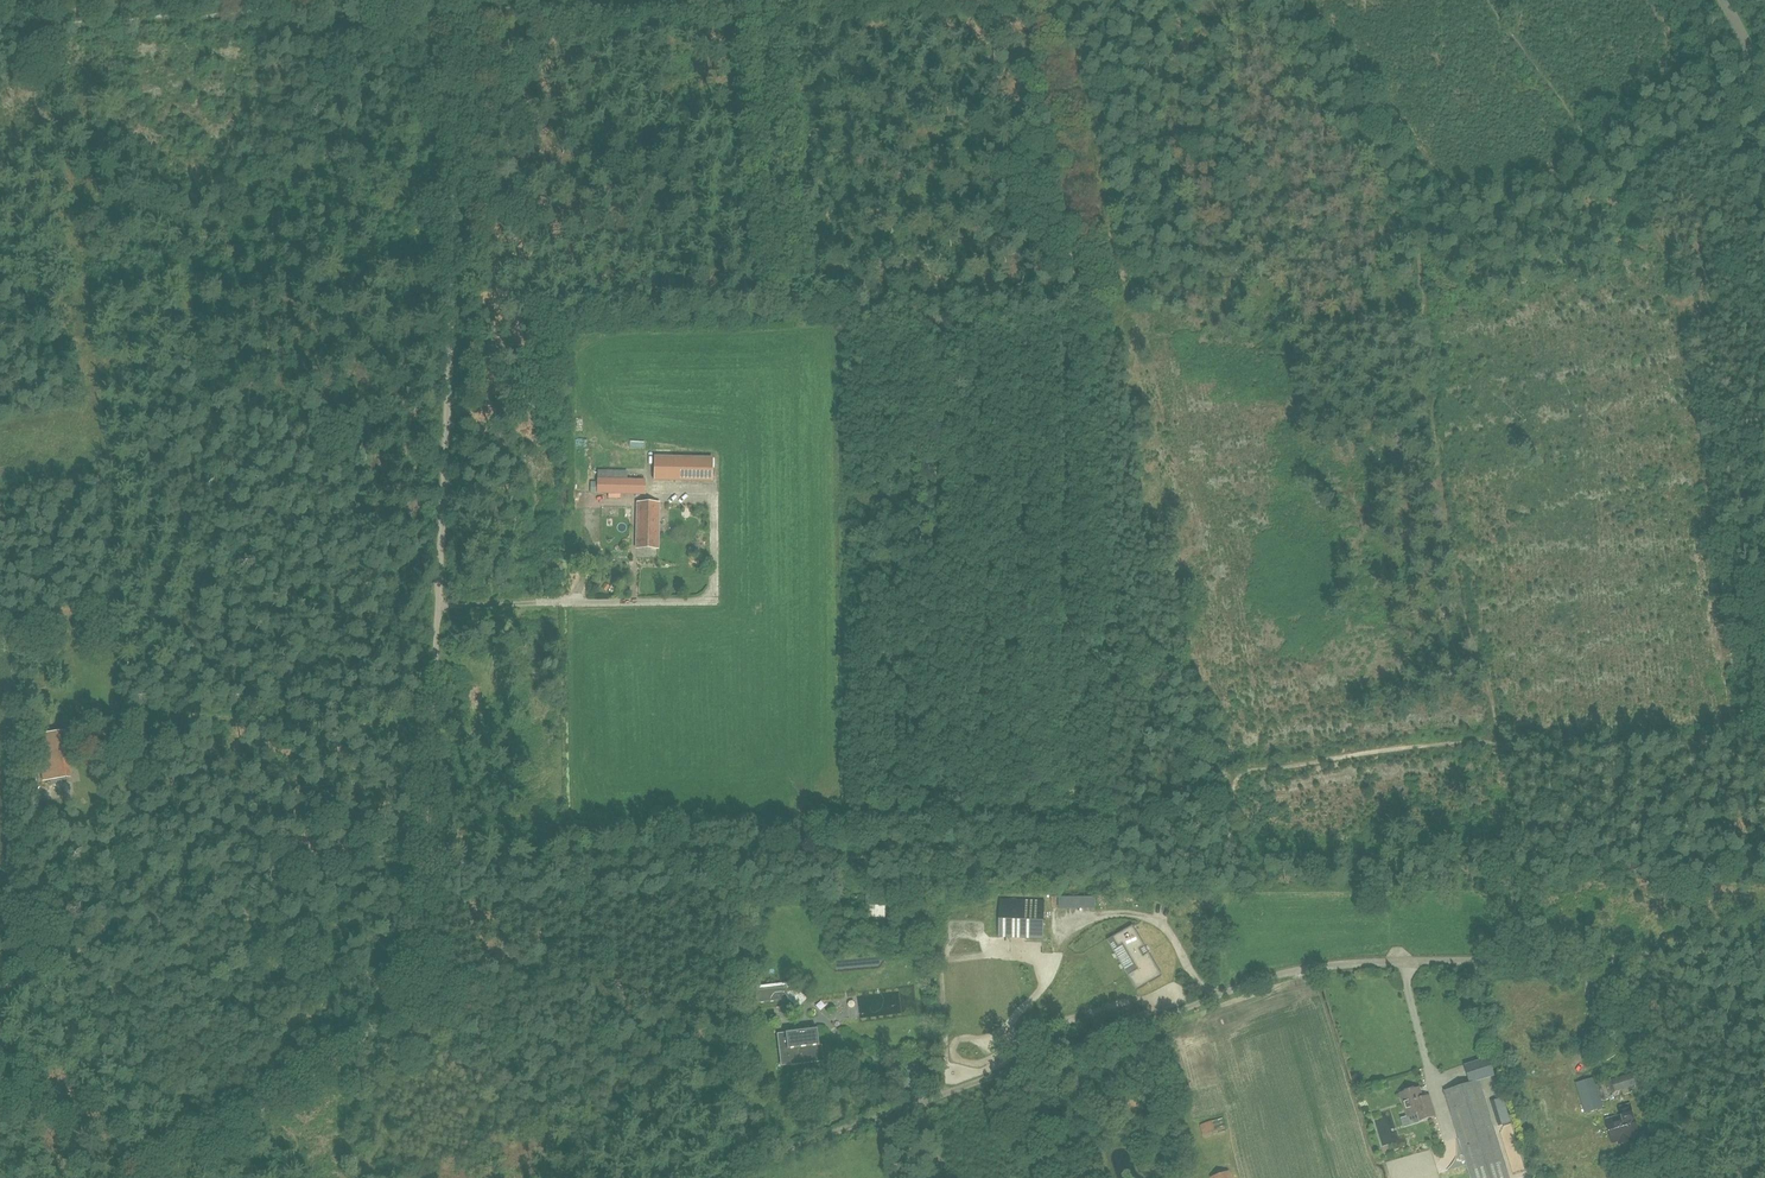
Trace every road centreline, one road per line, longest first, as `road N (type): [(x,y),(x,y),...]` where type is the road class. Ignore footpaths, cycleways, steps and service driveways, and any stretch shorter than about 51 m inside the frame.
road 1 (track): [(1764,951),(1313,966),(1273,974),(765,1158),(749,1177)]
road 2 (track): [(465,0),(423,864)]
road 3 (track): [(423,864),(411,967),(390,1012),(159,1177)]
road 4 (track): [(1499,741),(1747,735)]
road 5 (track): [(1588,957),(1585,1021),(1563,1079),(1568,1101)]
road 6 (track): [(886,1112),(878,1062),(830,1028),(827,1002)]

